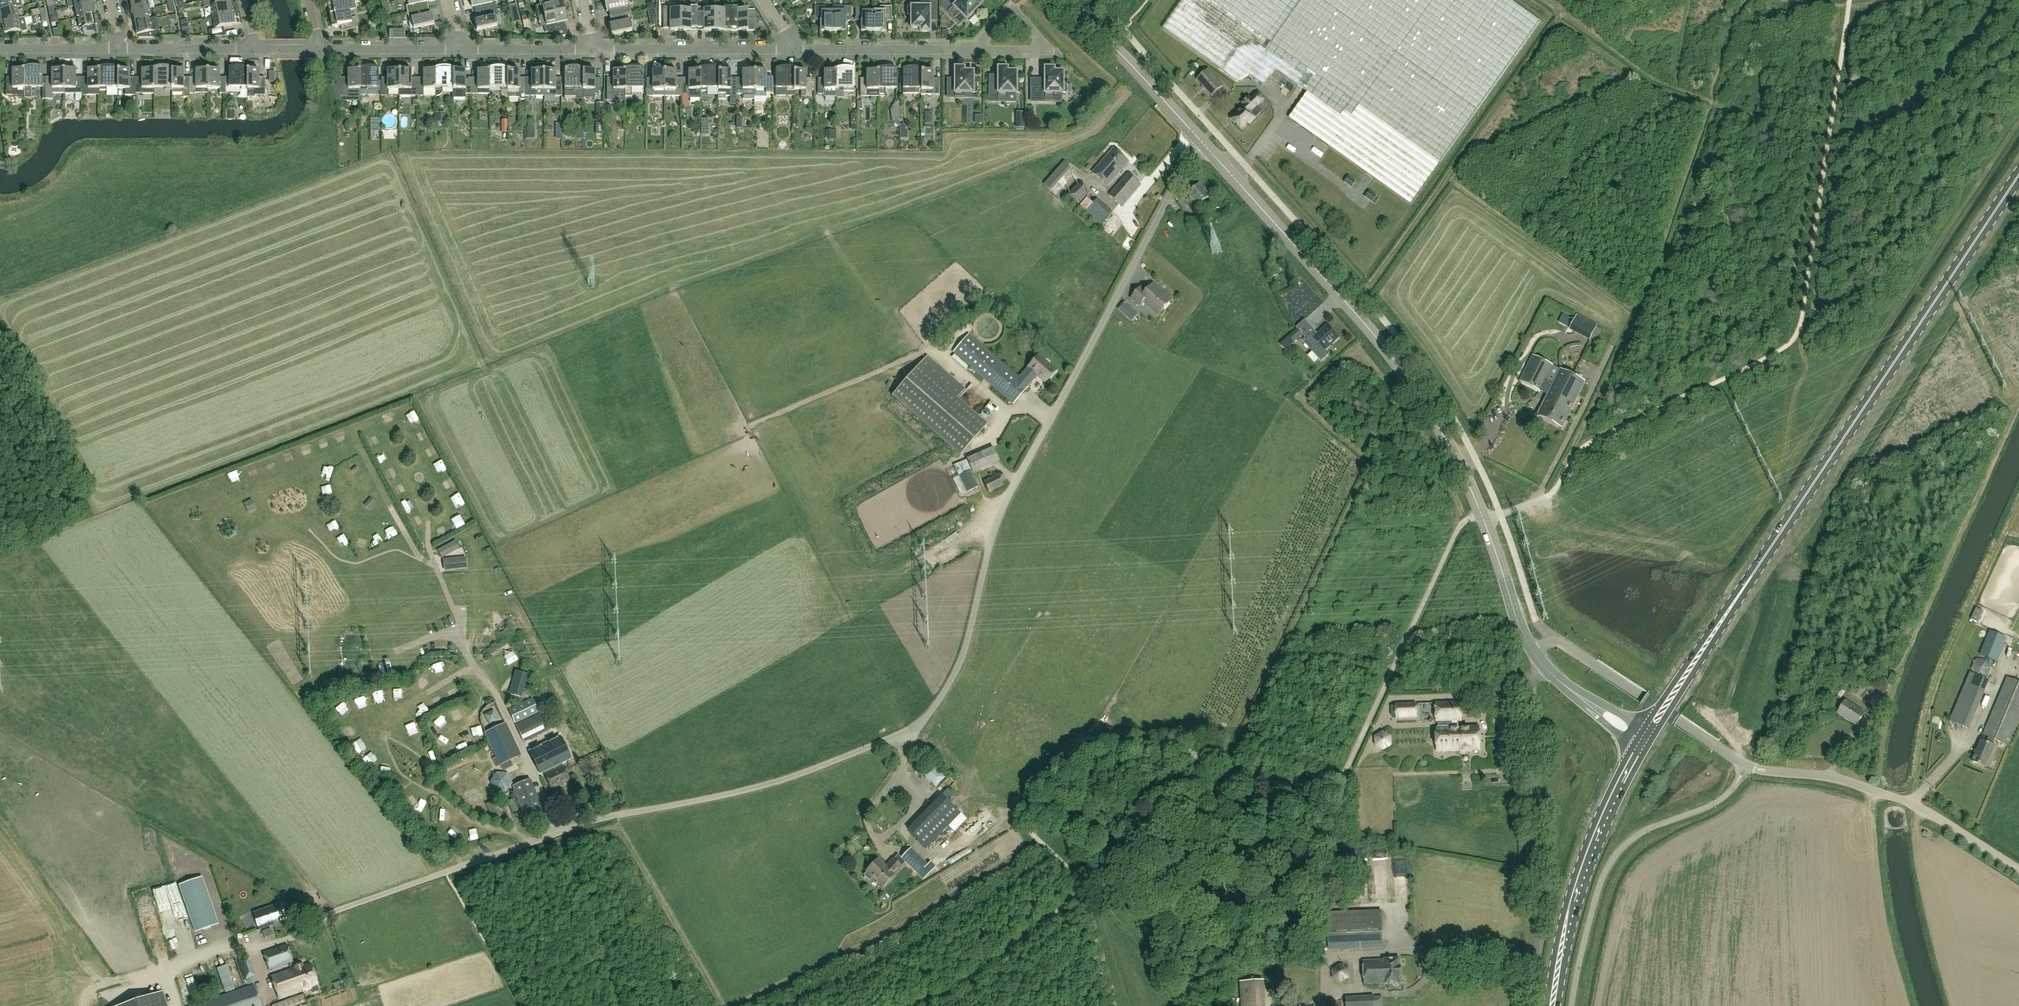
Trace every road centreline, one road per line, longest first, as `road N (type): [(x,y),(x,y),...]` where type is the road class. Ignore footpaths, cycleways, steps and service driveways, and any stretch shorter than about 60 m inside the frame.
road 1 (residential): [(1202,140),(999,513),(963,652),(924,719),(763,786),(573,828),(330,913)]
road 2 (primary): [(1641,743),(2018,165)]
road 3 (secondary): [(1484,517),(1391,355),(1202,140)]
road 4 (unclassified): [(1678,721),(1747,766),(1842,779),(1918,807),(2018,870)]
road 5 (unclassified): [(1535,962),(1530,692),(1543,666)]
road 6 (primary): [(1553,1005),(1577,888),(1641,743)]
road 7 (residential): [(793,51),(590,47)]
road 8 (secondary): [(1202,140),(1064,0)]
road 9 (residential): [(975,50),(793,51)]
road 10 (secondary): [(1533,653),(1484,517)]
road 11 (residential): [(456,47),(321,48)]
road 12 (residential): [(590,47),(456,47)]
road 13 (unclassified): [(1533,653),(1554,638),(1643,698)]
road 14 (residential): [(252,48),(120,47)]
road 15 (secondary): [(1641,743),(1543,666)]
road 16 (residential): [(120,47),(0,44)]

